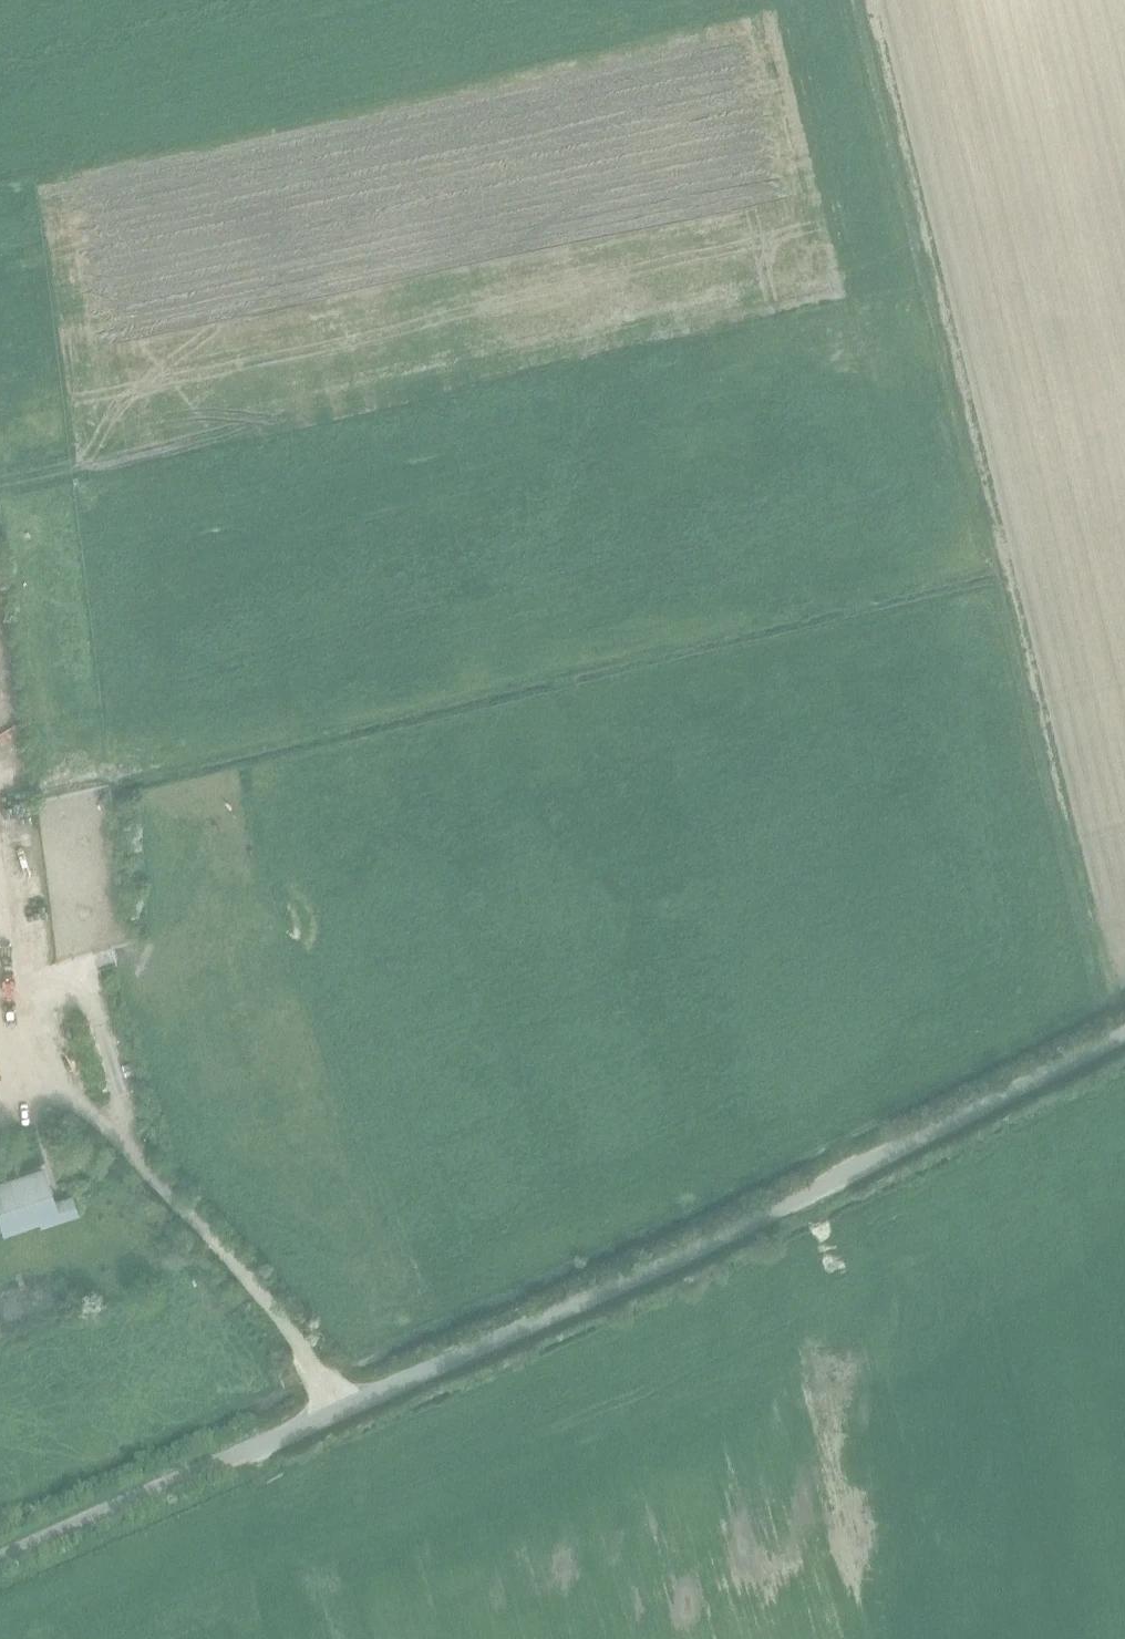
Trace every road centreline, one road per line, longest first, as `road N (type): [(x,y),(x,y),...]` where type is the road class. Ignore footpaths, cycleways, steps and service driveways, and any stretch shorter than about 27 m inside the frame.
road 1 (unclassified): [(0,1558),(697,1247),(1124,1033)]

